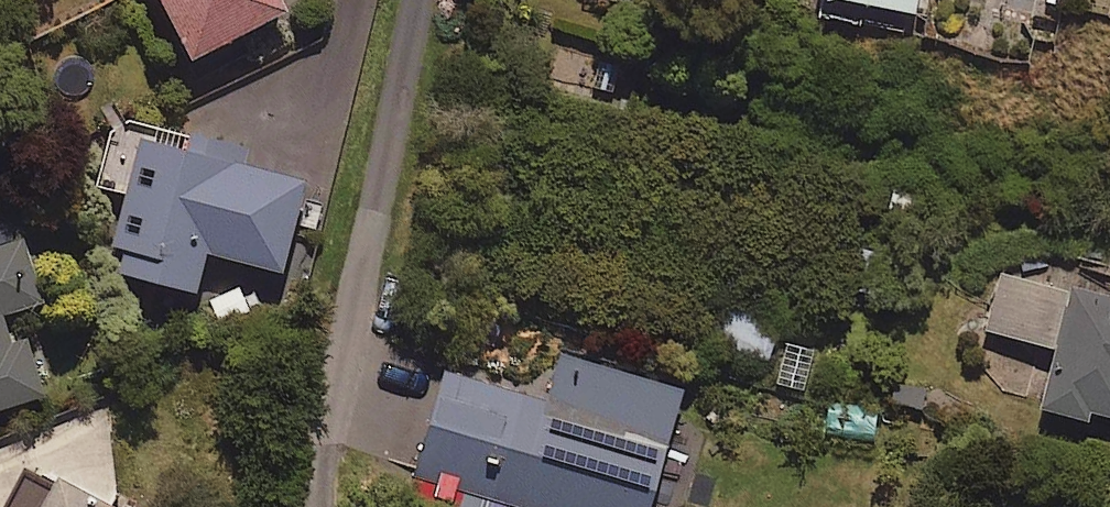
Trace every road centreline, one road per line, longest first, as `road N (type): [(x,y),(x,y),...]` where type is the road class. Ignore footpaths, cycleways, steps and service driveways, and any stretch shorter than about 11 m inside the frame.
road 1 (residential): [(283,506),(404,0)]

